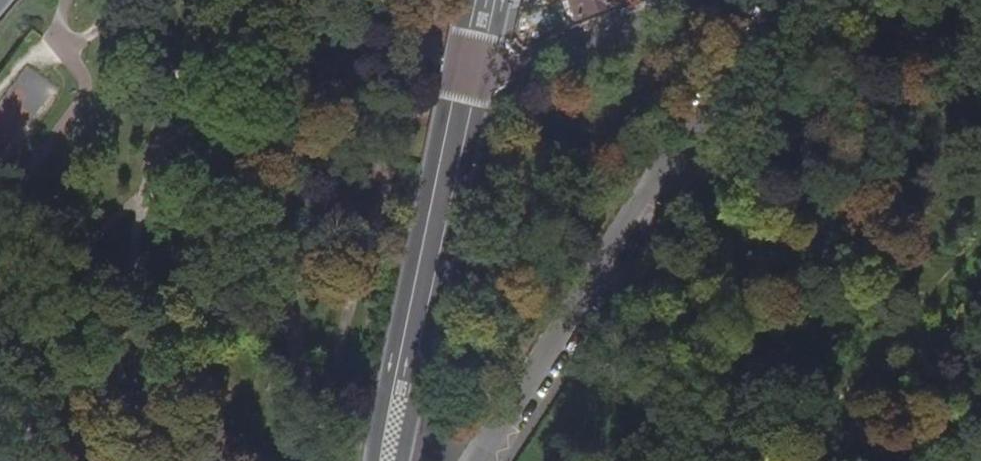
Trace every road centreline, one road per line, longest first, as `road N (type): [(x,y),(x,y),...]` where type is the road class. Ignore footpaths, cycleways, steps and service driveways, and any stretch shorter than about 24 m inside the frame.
road 1 (residential): [(481,460),(780,0)]
road 2 (secondary): [(387,460),(470,70)]
road 3 (residential): [(687,0),(510,71),(470,70)]

